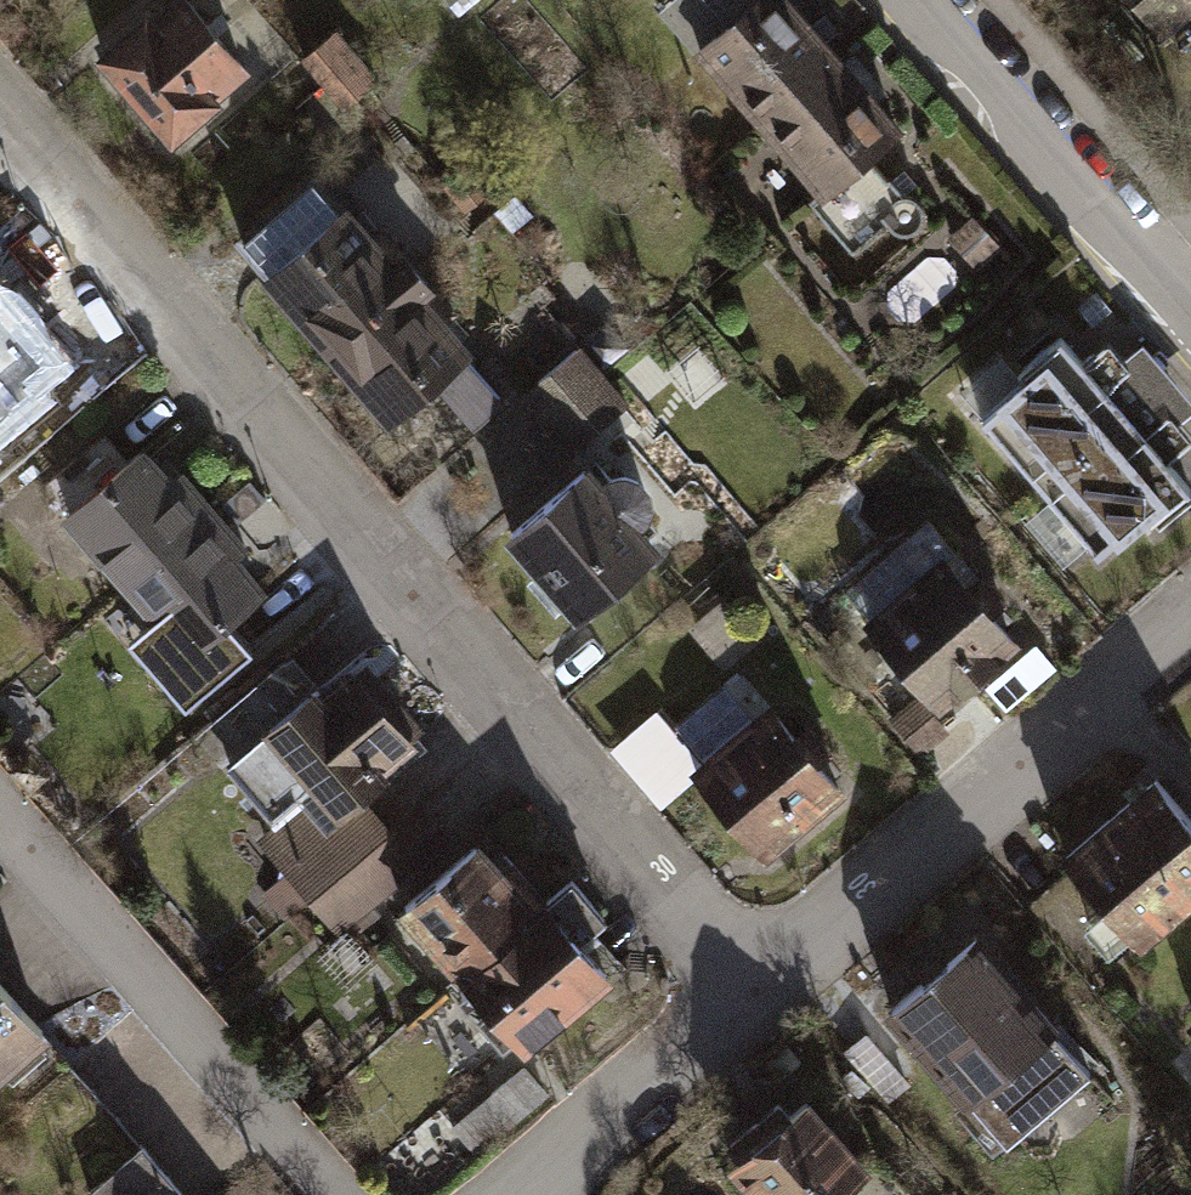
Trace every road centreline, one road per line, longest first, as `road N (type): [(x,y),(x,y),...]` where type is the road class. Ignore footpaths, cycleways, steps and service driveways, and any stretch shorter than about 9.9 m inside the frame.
road 1 (residential): [(0,114),(750,989)]
road 2 (residential): [(750,989),(1190,613)]
road 3 (residential): [(0,811),(335,1194)]
road 4 (residential): [(925,0),(1190,303)]
road 5 (residential): [(513,1194),(750,989)]

